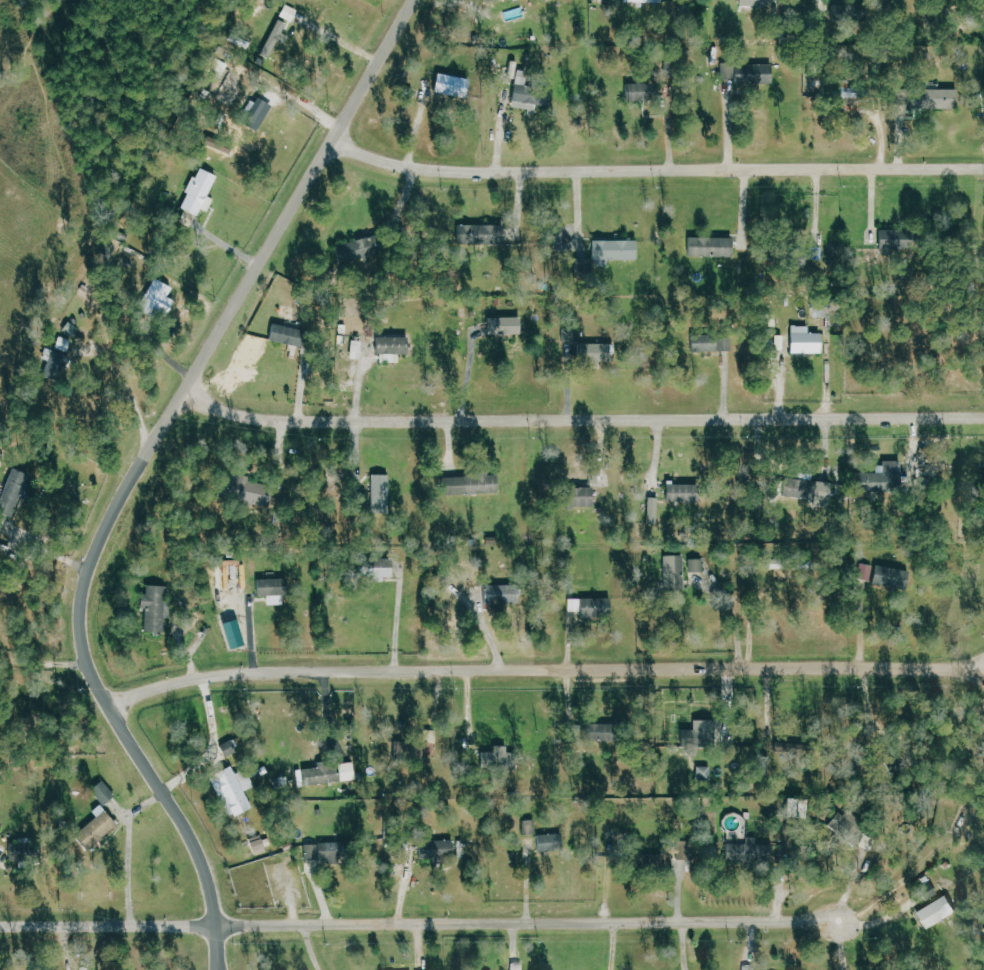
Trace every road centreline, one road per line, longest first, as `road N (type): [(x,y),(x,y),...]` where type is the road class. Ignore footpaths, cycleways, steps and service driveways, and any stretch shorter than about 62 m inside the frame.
road 1 (residential): [(219,949),(210,875),(196,842),(95,678),(83,609),(92,564),(181,397),(417,0)]
road 2 (residential): [(113,707),(161,687),(261,671),(983,665)]
road 3 (residential): [(181,397),(253,418),(293,420),(983,418)]
road 4 (residential): [(138,934),(219,925),(841,920)]
road 5 (residential): [(335,139),(422,169),(484,172),(983,169)]
road 6 (residential): [(0,932),(138,934)]

